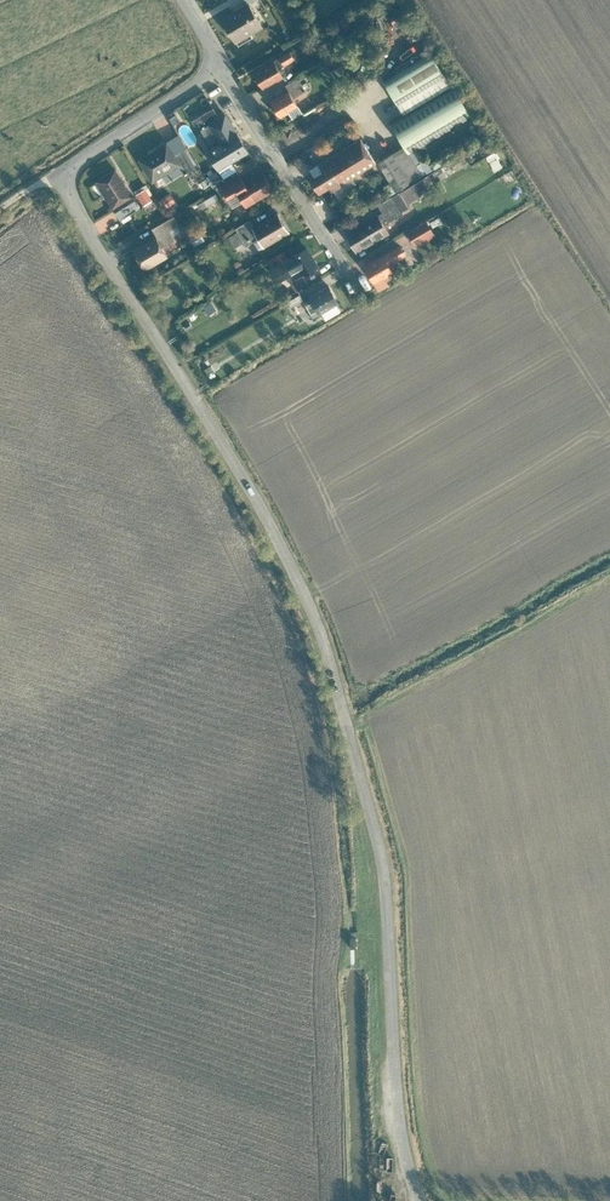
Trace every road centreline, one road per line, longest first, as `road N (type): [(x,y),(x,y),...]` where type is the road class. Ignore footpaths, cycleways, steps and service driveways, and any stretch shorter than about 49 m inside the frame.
road 1 (unclassified): [(422,1200),(406,1147),(380,851),(325,645),(252,488),(59,179),(106,133),(220,66)]
road 2 (residential): [(343,271),(220,66)]

